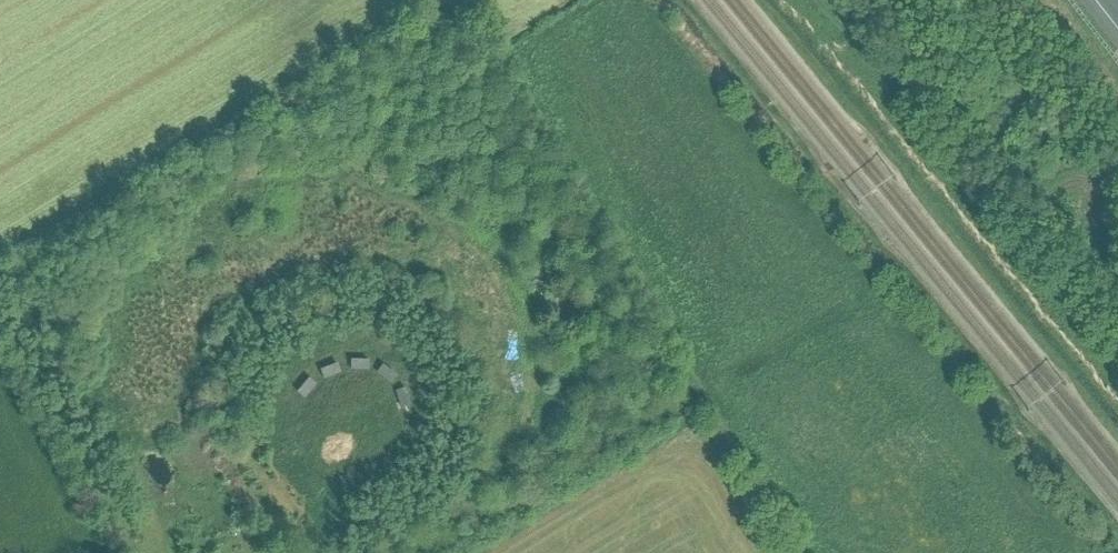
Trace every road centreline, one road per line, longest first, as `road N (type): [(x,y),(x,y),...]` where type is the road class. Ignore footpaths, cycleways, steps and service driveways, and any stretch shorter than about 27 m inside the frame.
road 1 (track): [(1117,294),(958,112),(879,67),(819,0)]

